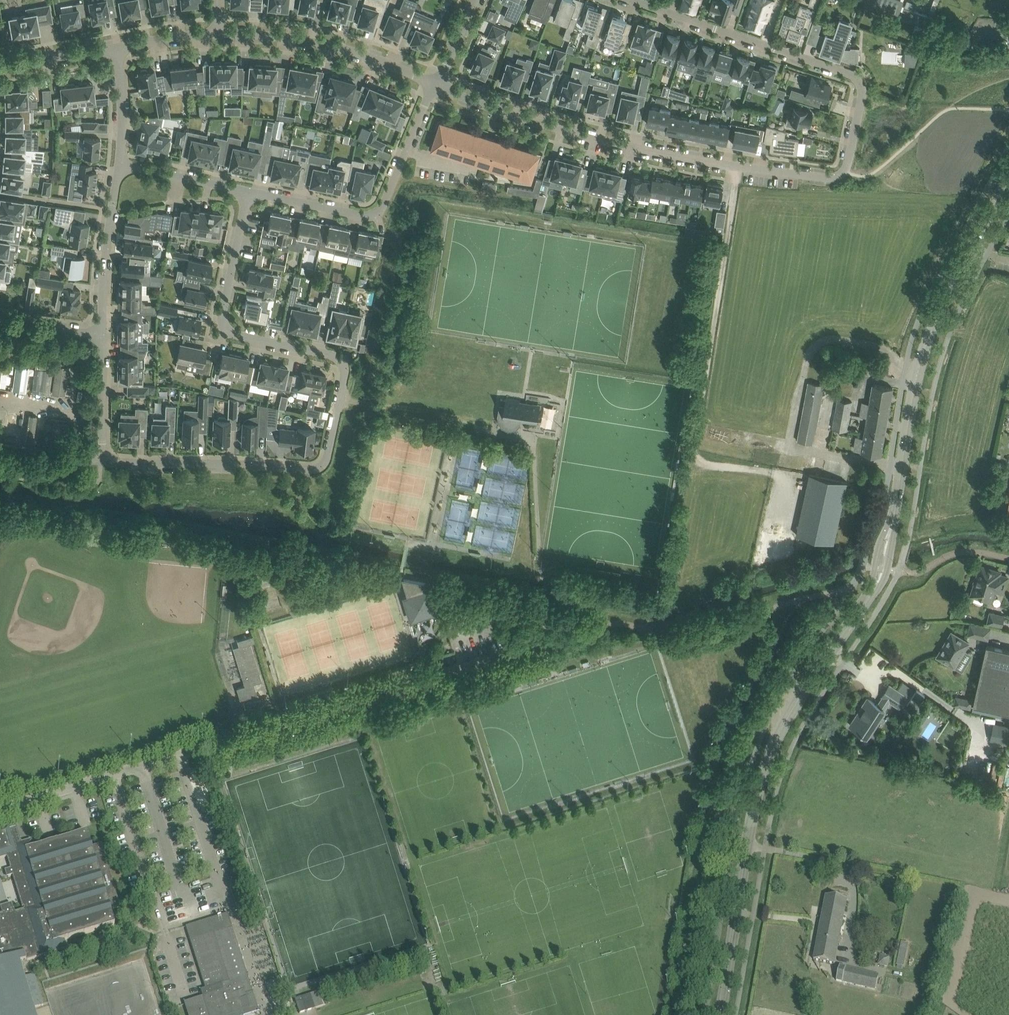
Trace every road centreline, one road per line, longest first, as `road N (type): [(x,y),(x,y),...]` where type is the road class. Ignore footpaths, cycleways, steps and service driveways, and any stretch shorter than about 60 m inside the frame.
road 1 (tertiary): [(722,1014),(757,791),(794,706),(877,586),(916,373),(1008,175)]
road 2 (residential): [(438,84),(632,149),(835,178),(847,169),(857,79),(635,0)]
road 3 (residential): [(0,809),(619,624)]
road 4 (residential): [(101,462),(323,467),(344,364),(242,337),(223,322),(249,193)]
road 5 (track): [(737,167),(695,455),(707,465),(767,471)]
road 6 (residential): [(249,193),(377,218),(438,84)]
road 7 (residential): [(218,34),(330,45),(438,84)]
road 8 (residential): [(104,335),(119,166)]
road 9 (residential): [(119,166),(249,193)]
road 10 (residential): [(104,335),(101,462)]
road 11 (residential): [(72,460),(72,411),(0,402)]

